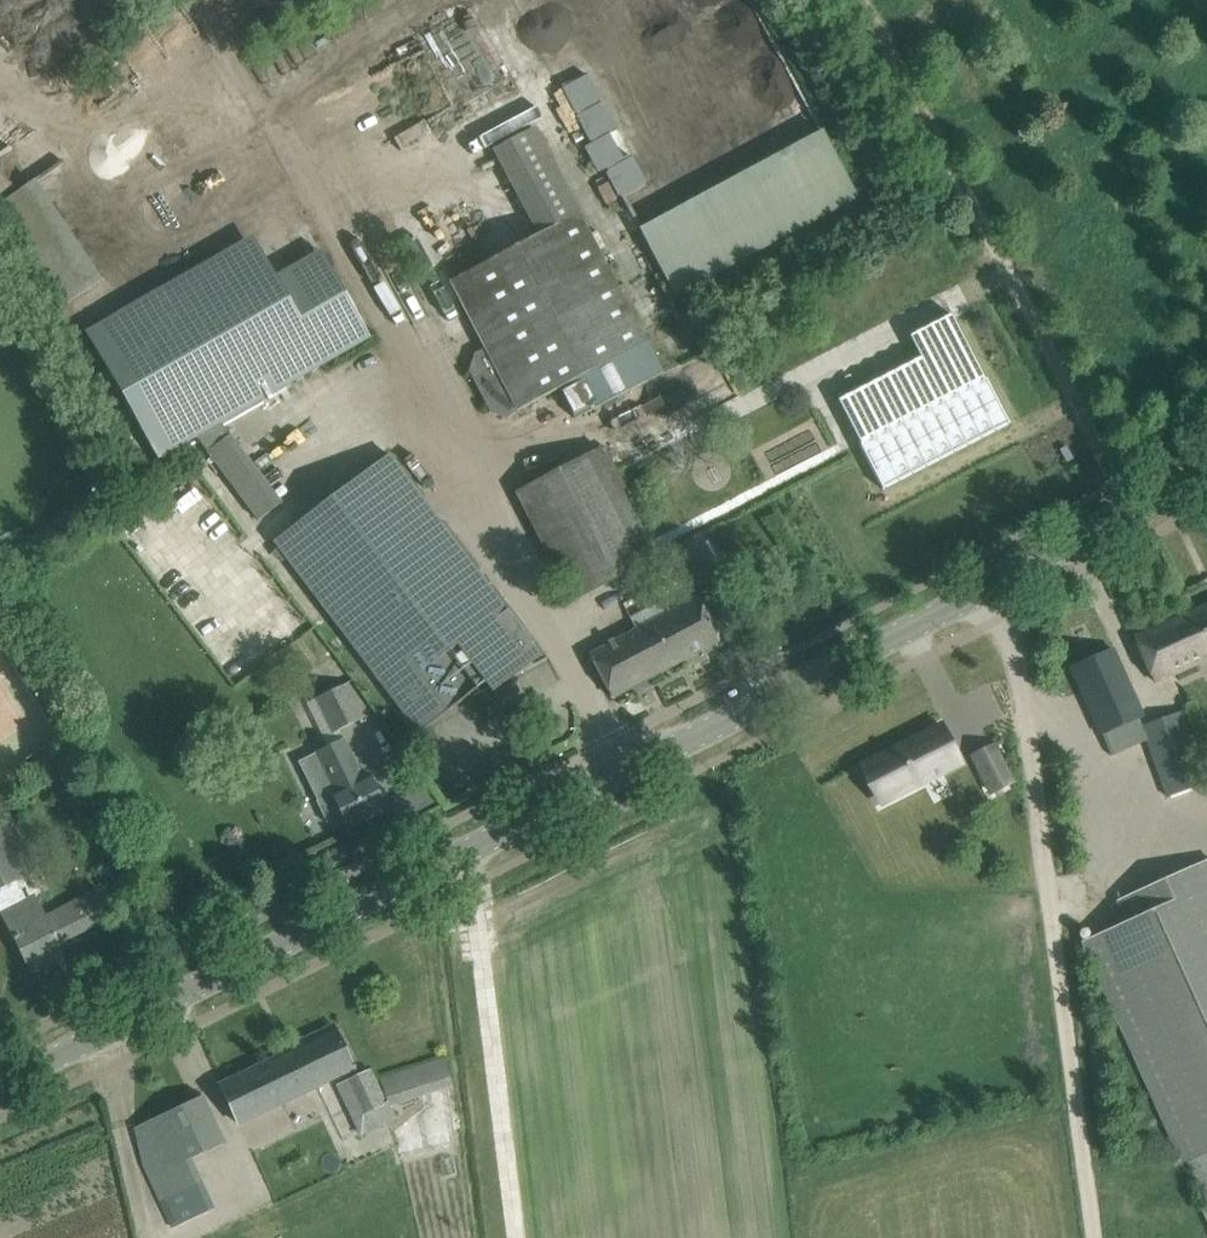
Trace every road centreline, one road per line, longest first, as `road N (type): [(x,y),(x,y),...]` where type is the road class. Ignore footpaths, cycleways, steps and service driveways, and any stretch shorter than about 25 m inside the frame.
road 1 (tertiary): [(0,1084),(984,589),(1206,466)]
road 2 (track): [(998,619),(1018,661),(1092,1237)]
road 3 (track): [(856,0),(1119,480)]

